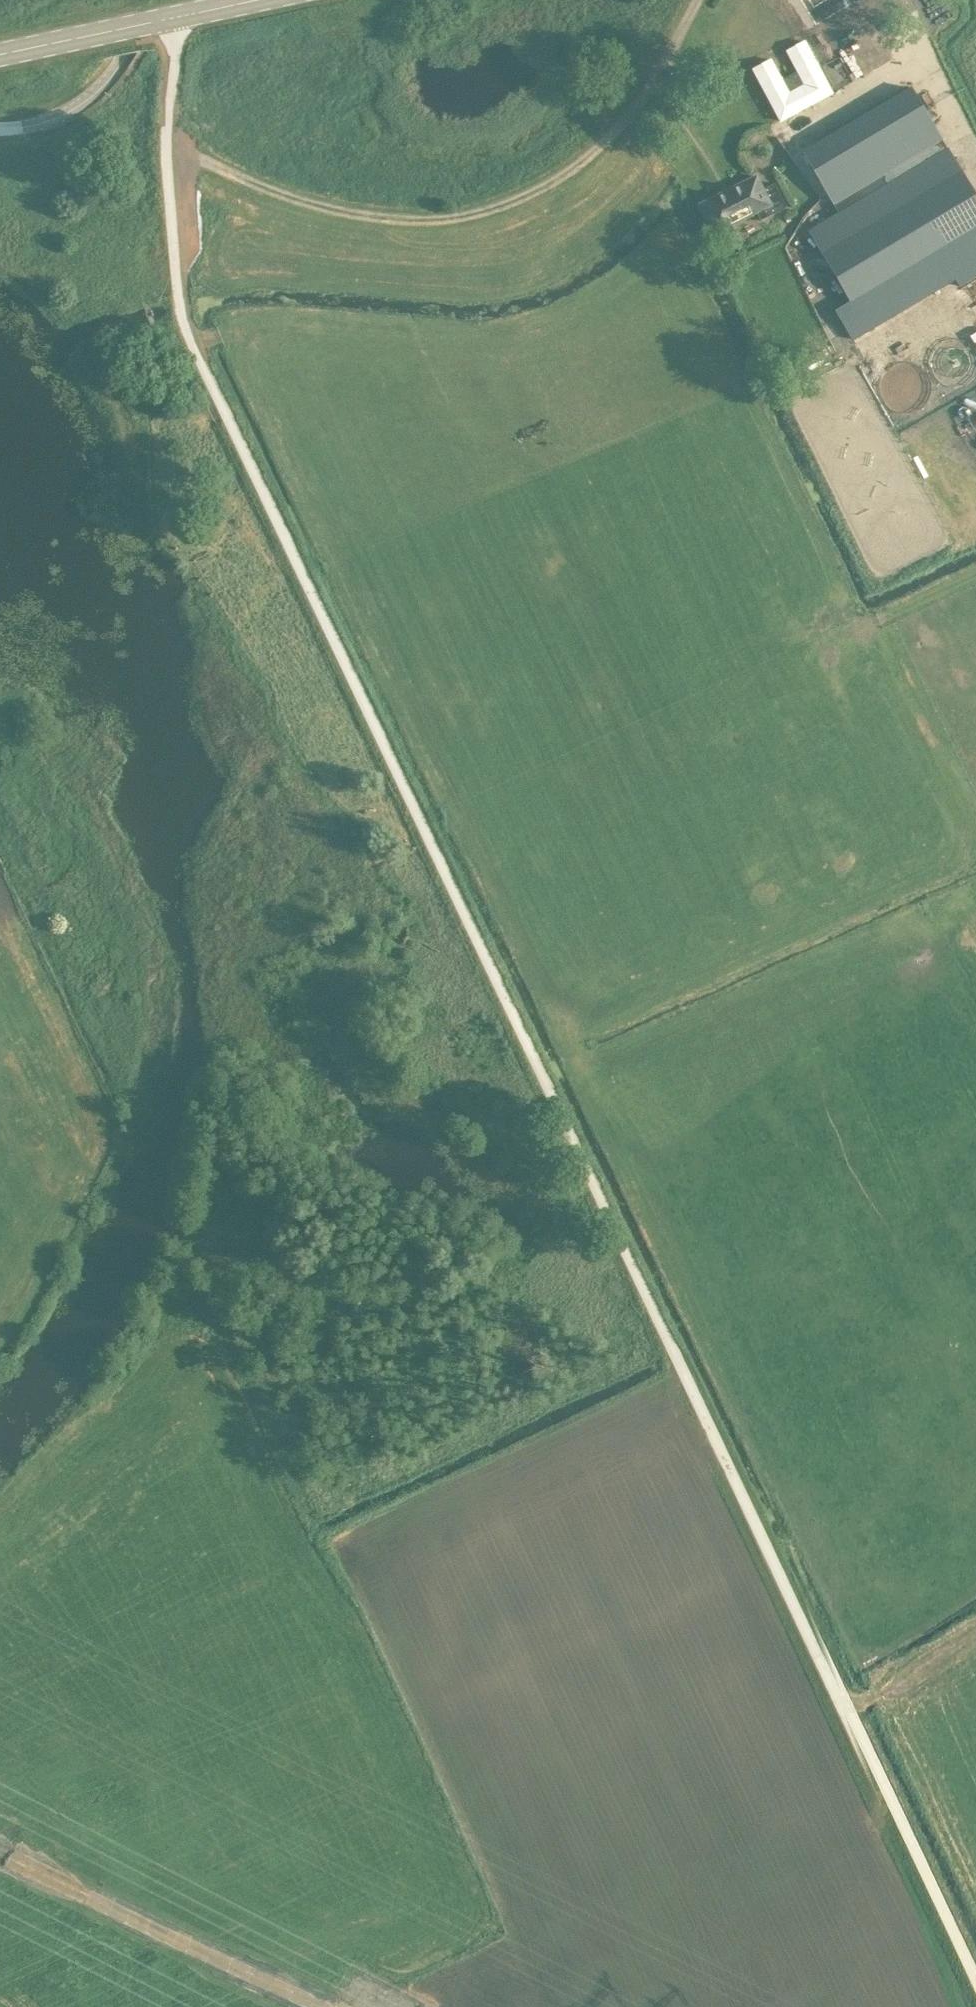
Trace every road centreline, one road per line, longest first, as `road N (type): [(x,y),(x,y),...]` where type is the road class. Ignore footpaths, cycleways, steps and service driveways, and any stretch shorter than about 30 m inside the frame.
road 1 (track): [(975,1982),(184,318),(165,133),(179,8)]
road 2 (secondary): [(0,45),(212,0)]

